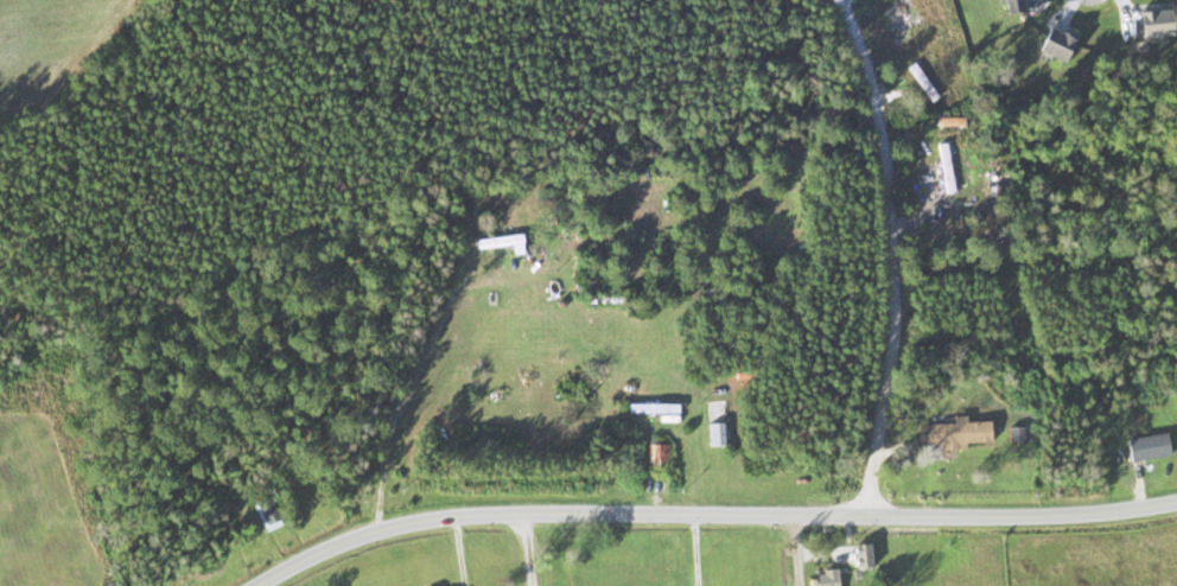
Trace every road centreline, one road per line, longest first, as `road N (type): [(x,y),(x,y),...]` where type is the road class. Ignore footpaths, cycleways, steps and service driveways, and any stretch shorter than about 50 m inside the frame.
road 1 (residential): [(257,585),(317,552),(438,517),(1070,514),(1176,500)]
road 2 (residential): [(866,514),(893,370),(885,157),(840,0)]

